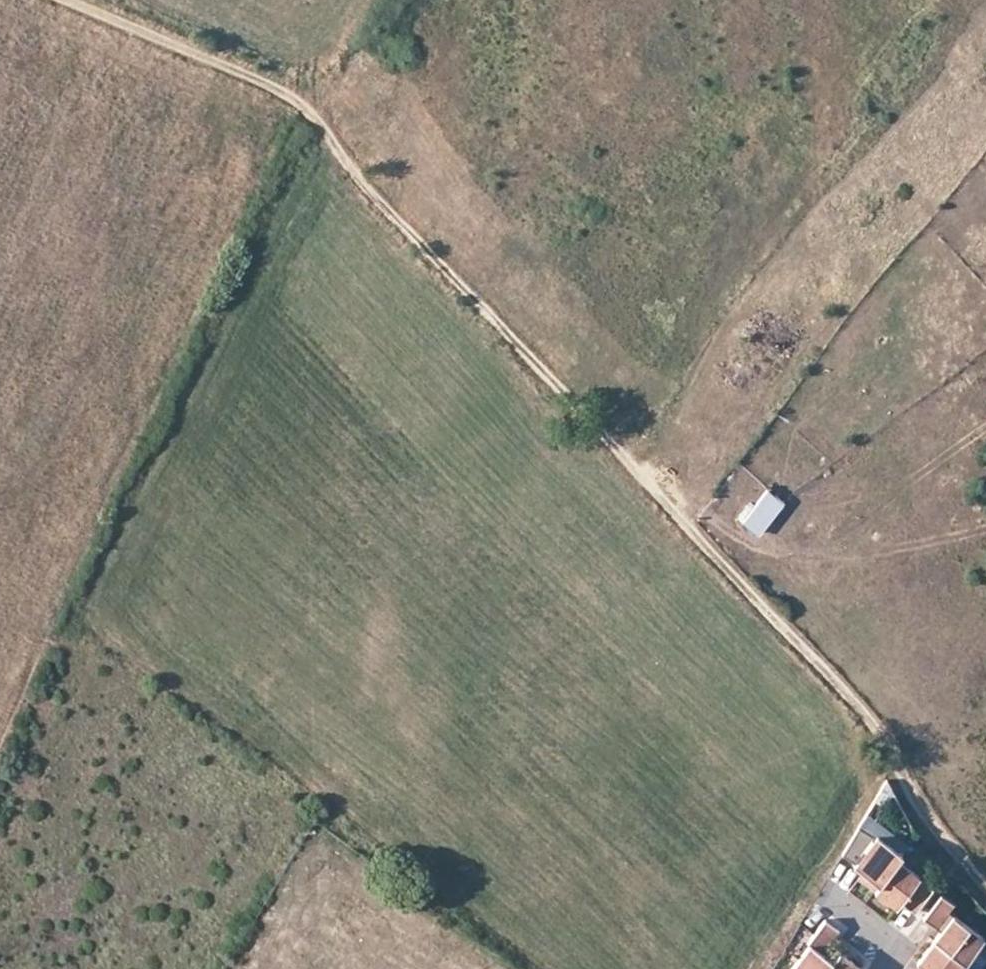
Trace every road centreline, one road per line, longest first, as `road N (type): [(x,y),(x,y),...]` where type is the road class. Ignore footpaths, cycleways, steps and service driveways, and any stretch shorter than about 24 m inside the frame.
road 1 (track): [(72,0),(294,94),(320,115),(342,162),(548,371),(771,623),(858,700),(933,829),(985,893)]

